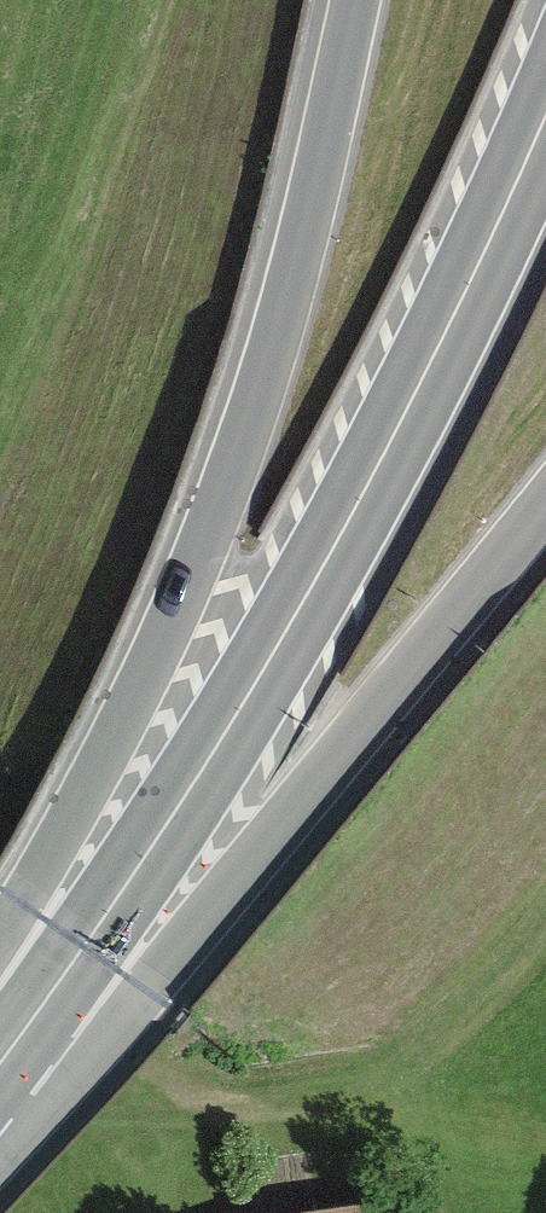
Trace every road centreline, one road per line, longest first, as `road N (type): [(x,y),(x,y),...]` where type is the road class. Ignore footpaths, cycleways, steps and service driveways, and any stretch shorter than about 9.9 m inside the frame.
road 1 (trunk): [(545,116),(508,208),(378,463),(206,764),(7,1065)]
road 2 (trunk): [(354,0),(297,273),(219,502),(137,697),(0,948)]
road 3 (trunk): [(7,1065),(148,992),(545,507)]

